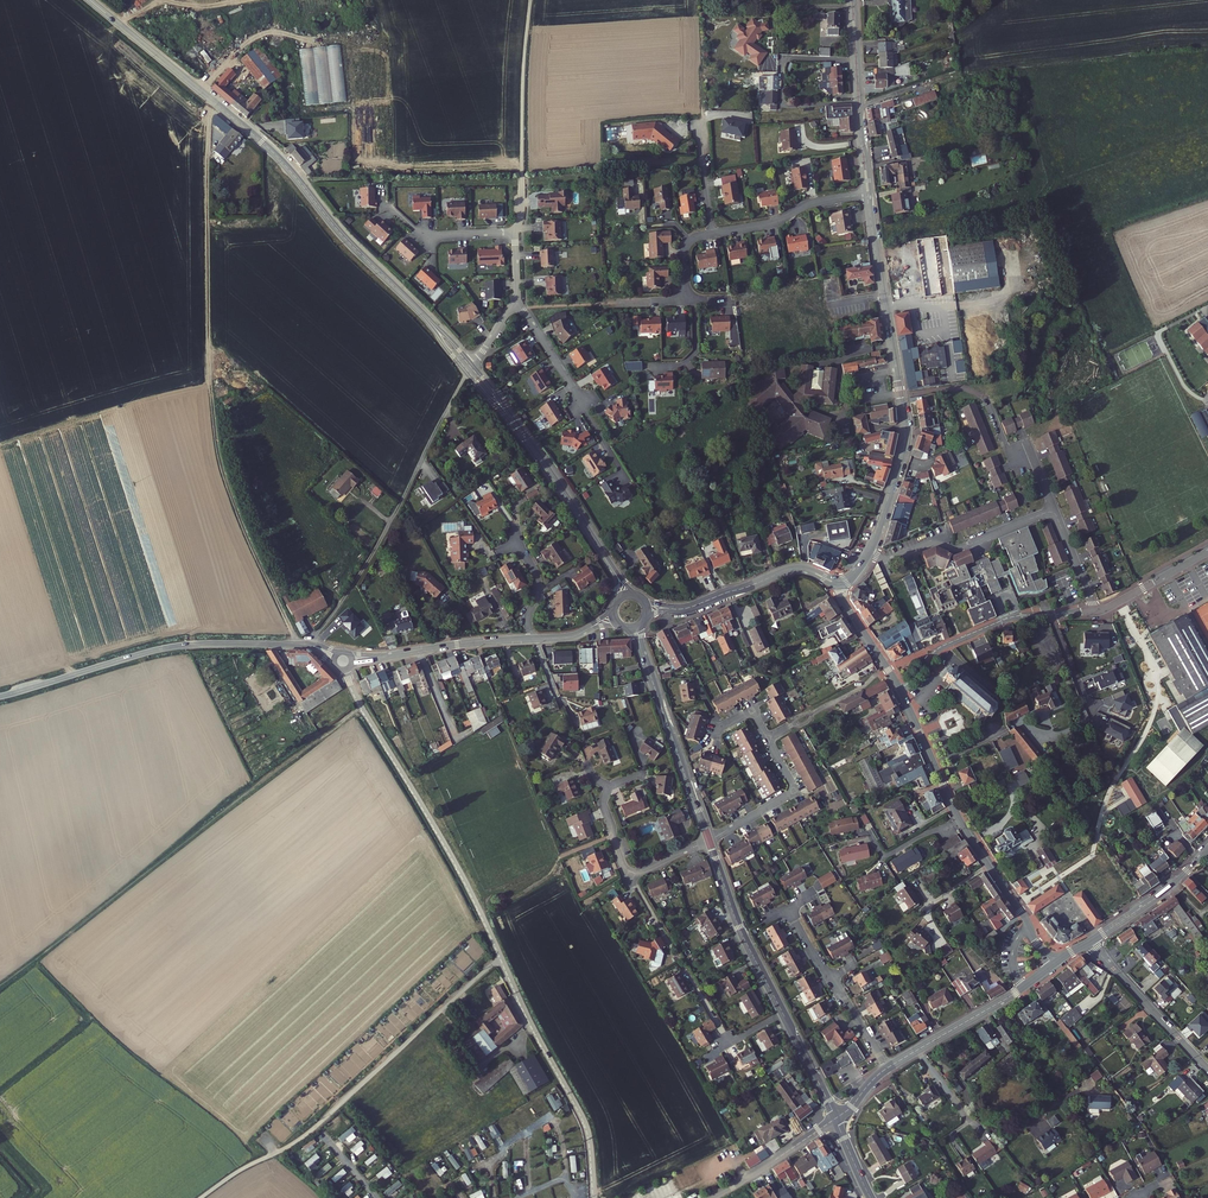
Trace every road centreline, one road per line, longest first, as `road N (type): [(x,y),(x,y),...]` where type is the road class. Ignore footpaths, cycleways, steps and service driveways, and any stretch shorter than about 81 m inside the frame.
road 1 (track): [(298,644),(216,461),(206,378),(208,98)]
road 2 (tertiary): [(90,0),(266,146),(468,368)]
road 3 (track): [(0,985),(362,708)]
road 4 (unclassified): [(500,956),(301,1139),(200,1197)]
road 5 (tertiary): [(868,194),(905,430),(868,553)]
road 6 (unclassified): [(500,956),(346,669)]
road 7 (track): [(312,647),(387,530),(468,368)]
road 8 (unclassified): [(304,644),(169,647),(0,696)]
road 9 (tertiary): [(836,1118),(741,933),(709,841)]
road 10 (tertiary): [(468,368),(536,454),(625,595)]
road 11 (unclassified): [(594,1197),(585,1126),(500,956)]
road 12 (residential): [(934,763),(970,838),(1053,964)]
road 13 (tertiary): [(709,841),(634,627)]
road 14 (residential): [(1096,611),(1001,622),(940,650),(901,692)]
road 15 (tertiary): [(841,582),(792,569),(688,607),(646,607)]
road 16 (residential): [(868,553),(886,559),(935,541),(957,549),(1053,509)]
road 17 (residential): [(888,1068),(1053,964)]
road 18 (tertiary): [(853,0),(868,194)]
road 19 (residential): [(788,909),(888,1068)]
road 20 (unclassified): [(522,178),(530,0)]
road 21 (residential): [(1207,1069),(1090,941)]
road 22 (residential): [(767,738),(796,792),(709,841)]
road 23 (residential): [(713,234),(868,194)]
road 24 (residential): [(1090,941),(1169,888),(1207,850)]
road 25 (unclassified): [(836,1118),(711,1197)]
road 26 (residential): [(534,639),(396,655)]
road 27 (residential): [(982,396),(1008,449),(1036,469),(1053,509)]
road 28 (residential): [(841,582),(844,602),(901,692)]
road 29 (residential): [(583,405),(516,298)]
road 30 (residential): [(1207,552),(1096,611)]

